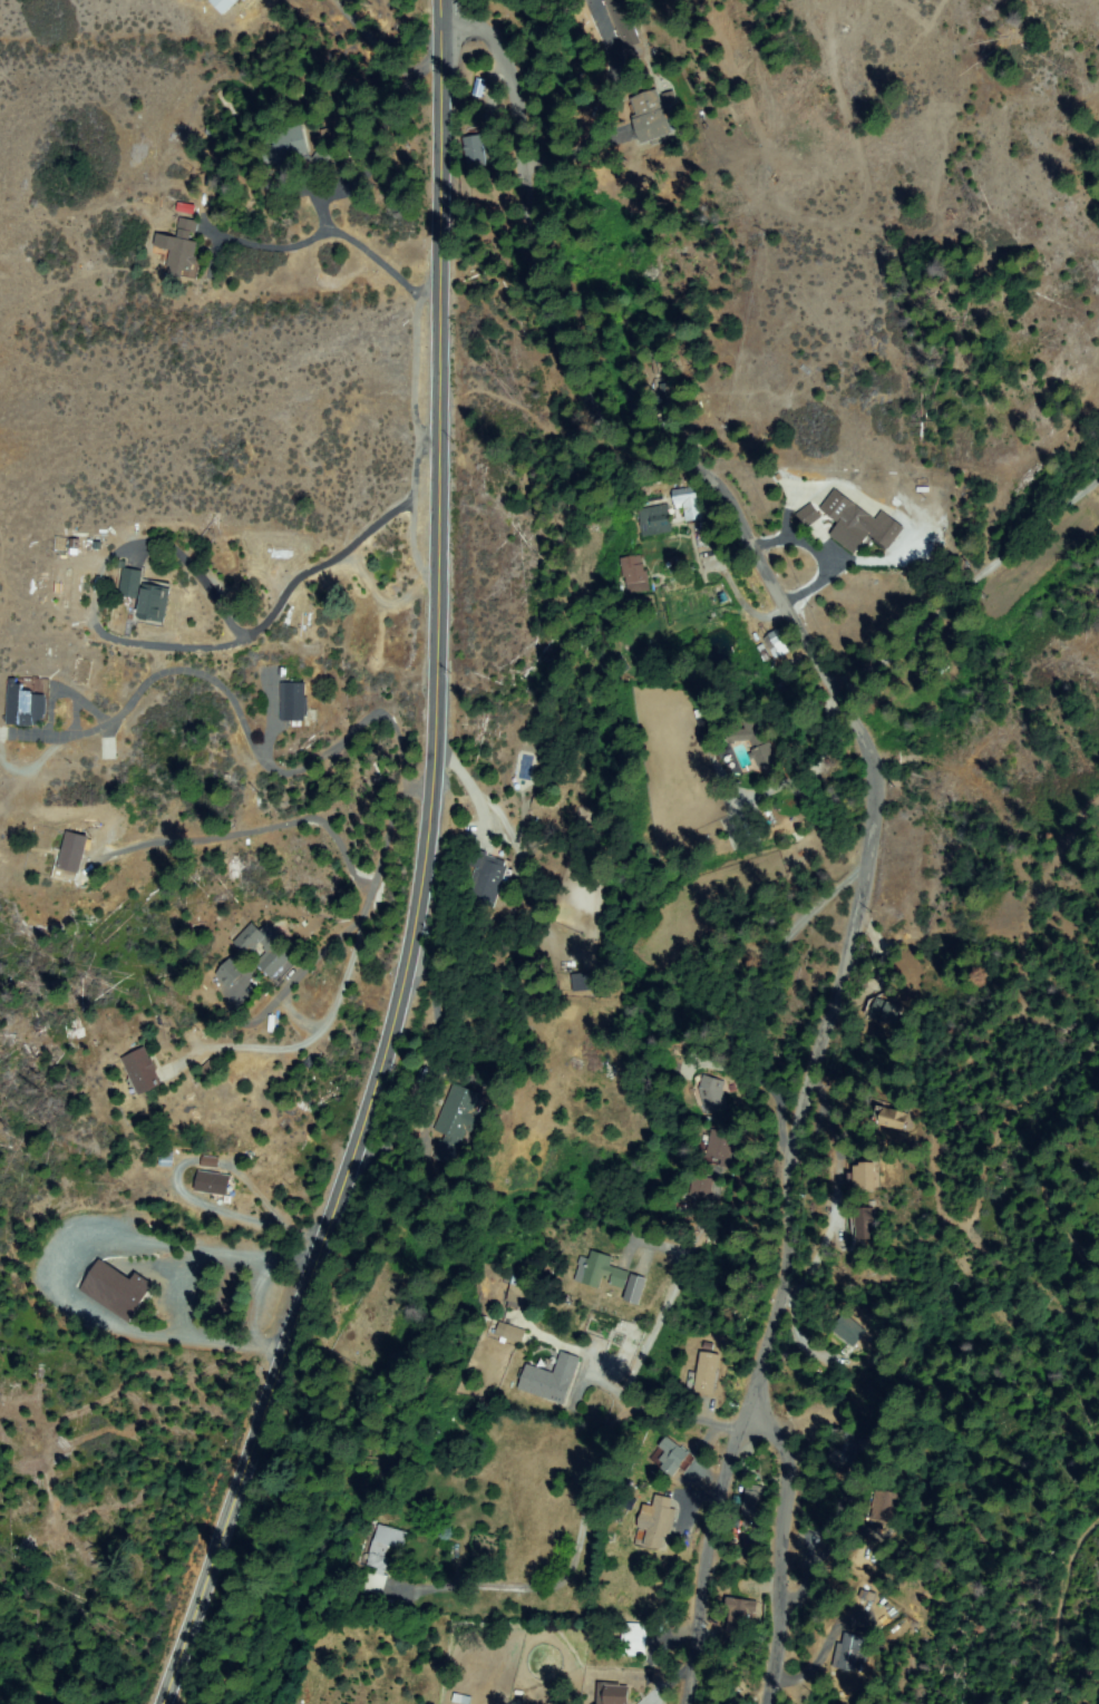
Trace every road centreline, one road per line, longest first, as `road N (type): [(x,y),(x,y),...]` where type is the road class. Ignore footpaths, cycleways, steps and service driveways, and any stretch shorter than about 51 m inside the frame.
road 1 (residential): [(693,1703),(755,1355),(863,913),(879,769),(863,720),(749,549),(653,347),(635,260),(622,49),(594,28),(444,25)]
road 2 (secondary): [(168,1703),(293,1362),(412,961),(438,751),(442,0)]
road 3 (residential): [(370,1597),(556,1555),(612,1361)]
road 4 (residential): [(450,1165),(484,1049),(489,865),(482,839),(431,828)]
road 5 (residential): [(782,1703),(807,1477),(755,1355)]
road 6 (residential): [(819,659),(856,642),(917,639),(959,593),(1044,530),(1098,468)]
road 7 (residential): [(612,1361),(682,1303),(722,1256)]

